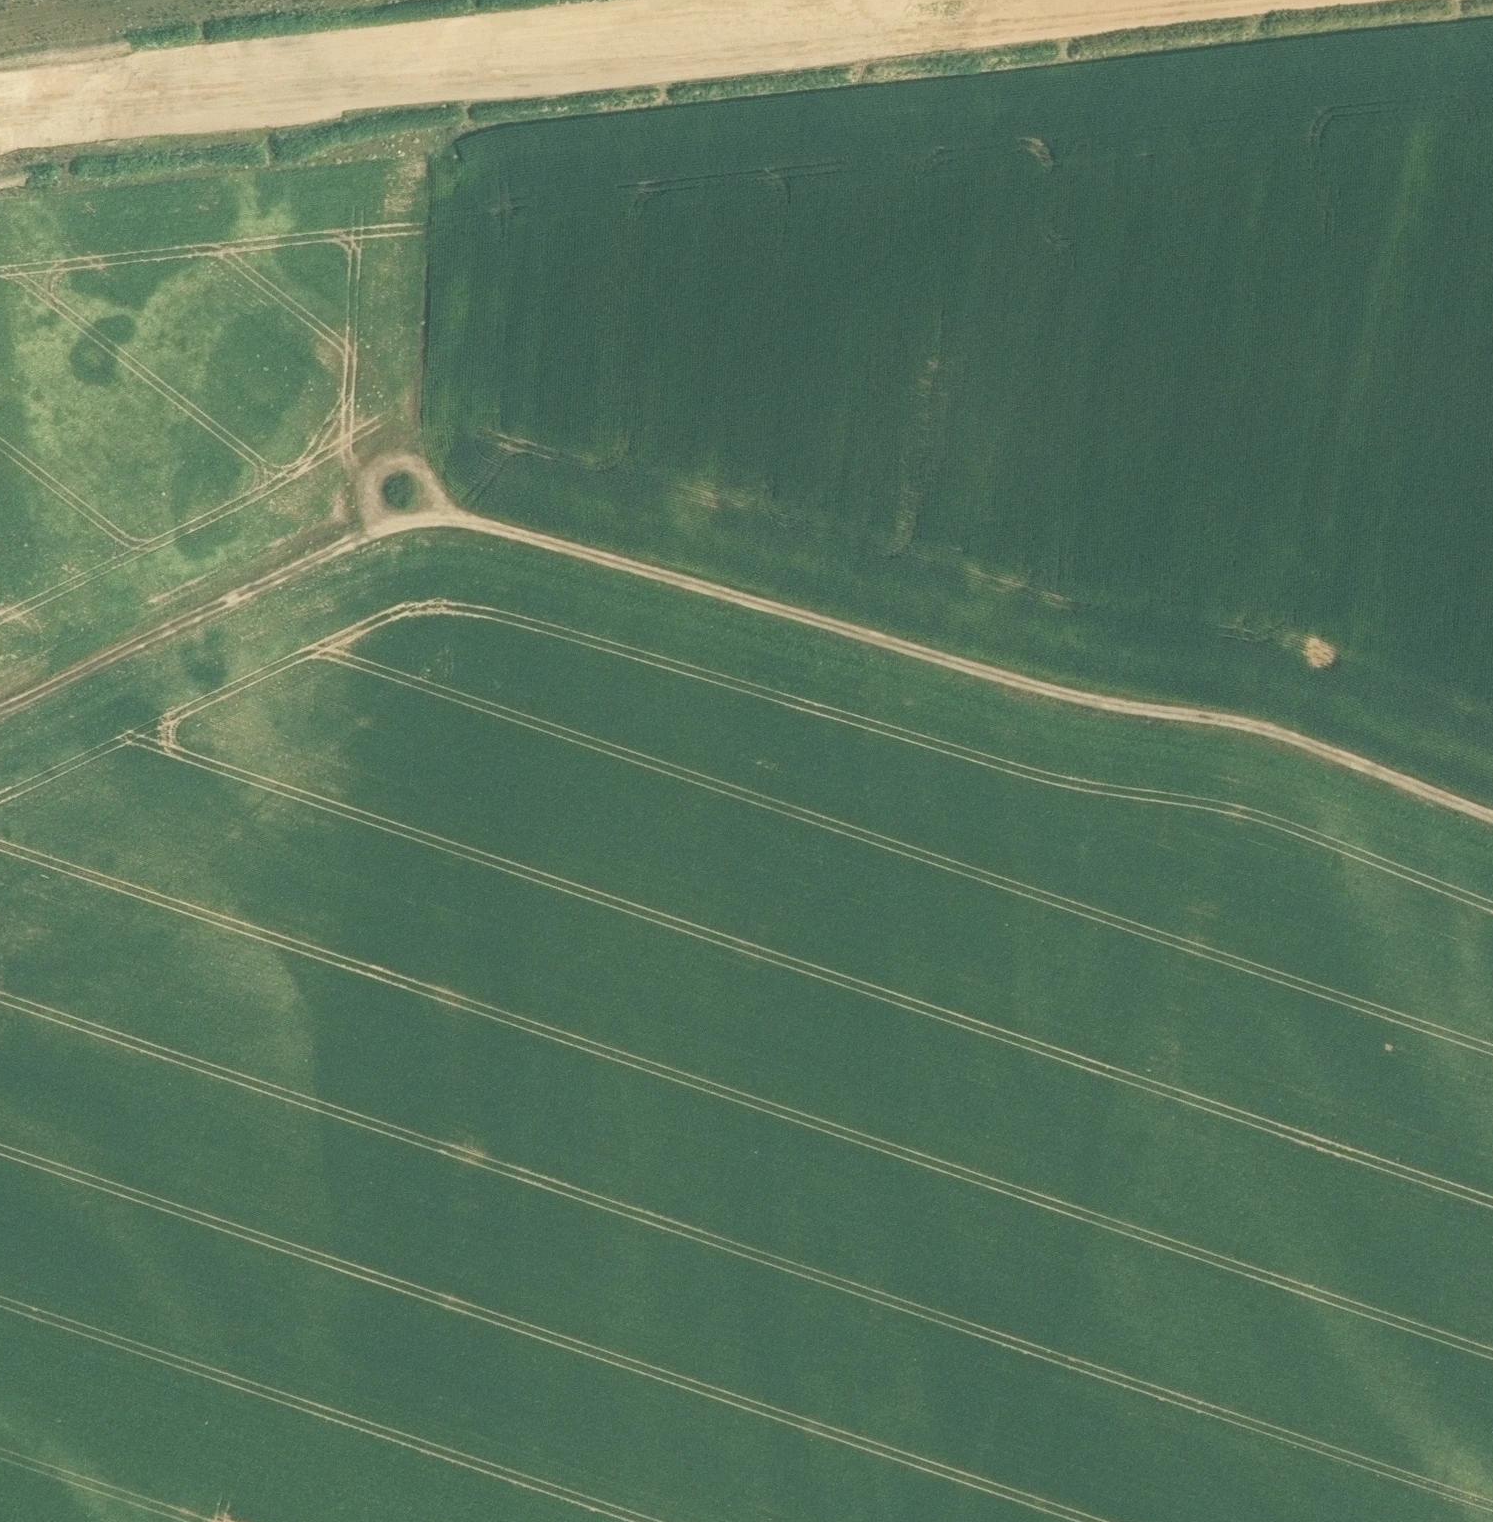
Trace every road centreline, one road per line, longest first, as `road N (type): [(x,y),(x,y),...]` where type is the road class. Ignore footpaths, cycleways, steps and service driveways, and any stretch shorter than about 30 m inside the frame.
road 1 (track): [(1492,815),(1241,716),(1092,701),(453,518),(384,527),(0,721)]
road 2 (secondary): [(0,114),(1088,0)]

